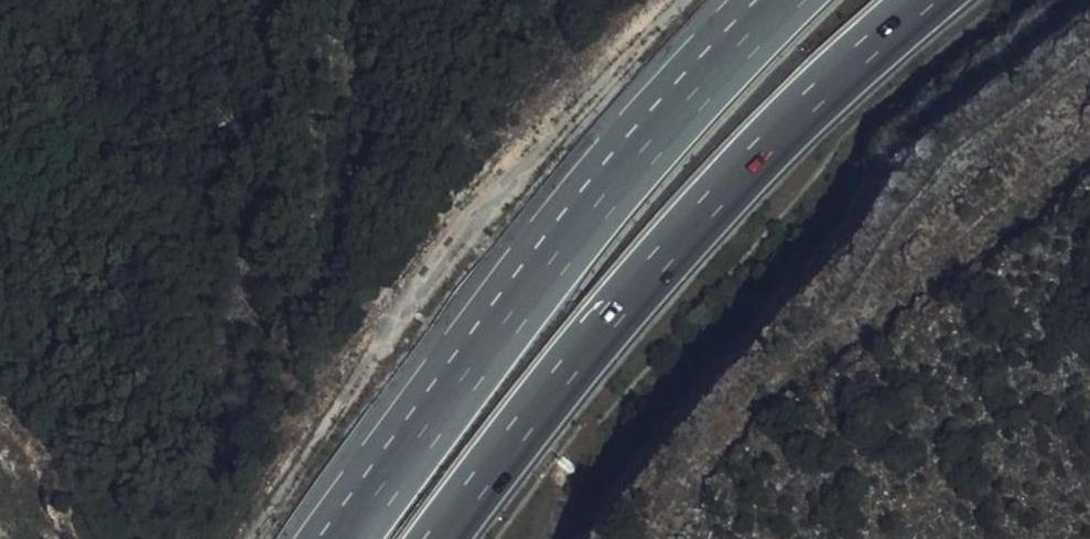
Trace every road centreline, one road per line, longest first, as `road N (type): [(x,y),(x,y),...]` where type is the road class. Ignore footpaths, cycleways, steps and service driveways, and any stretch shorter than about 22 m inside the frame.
road 1 (motorway): [(438,538),(630,295),(759,152),(924,0)]
road 2 (motorway): [(652,146),(353,538)]
road 3 (motorway): [(794,0),(652,146)]
road 4 (motorway): [(750,0),(652,146)]

